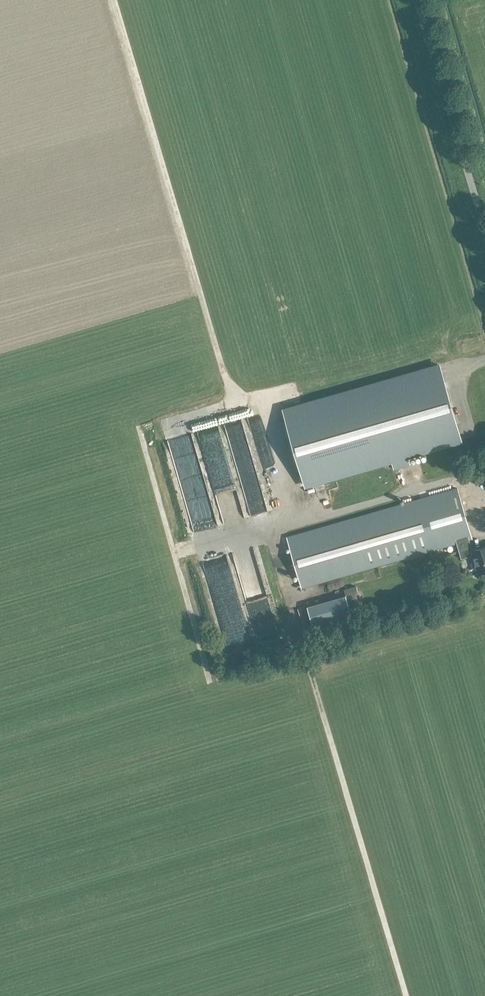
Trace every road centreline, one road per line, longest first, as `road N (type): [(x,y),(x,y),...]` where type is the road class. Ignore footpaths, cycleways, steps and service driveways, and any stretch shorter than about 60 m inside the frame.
road 1 (track): [(232,396),(115,0)]
road 2 (track): [(407,995),(303,639)]
road 3 (unclassified): [(484,239),(415,0)]

